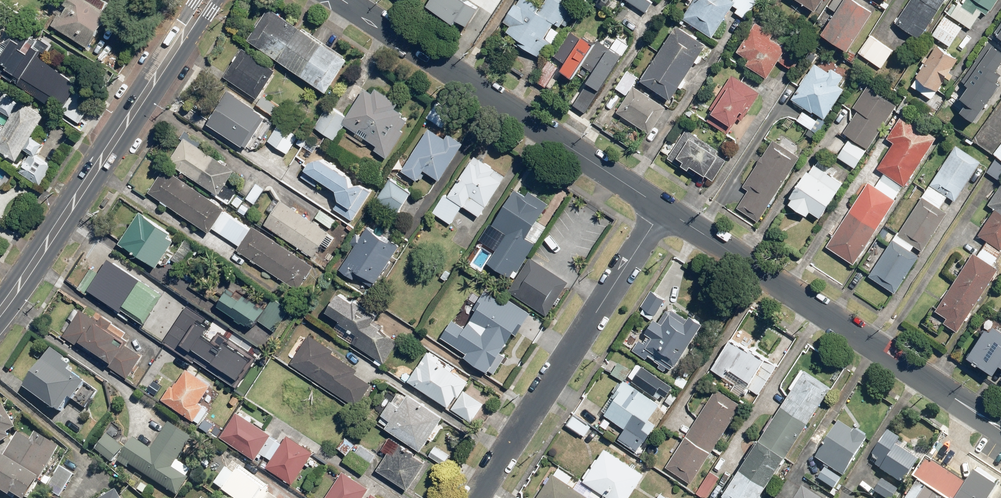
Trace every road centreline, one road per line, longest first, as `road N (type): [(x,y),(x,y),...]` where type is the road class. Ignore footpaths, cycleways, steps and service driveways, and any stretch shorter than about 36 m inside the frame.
road 1 (tertiary): [(663,208),(1000,428)]
road 2 (tertiary): [(343,0),(663,208)]
road 3 (residential): [(663,208),(474,497)]
road 4 (secondary): [(0,311),(189,26)]

